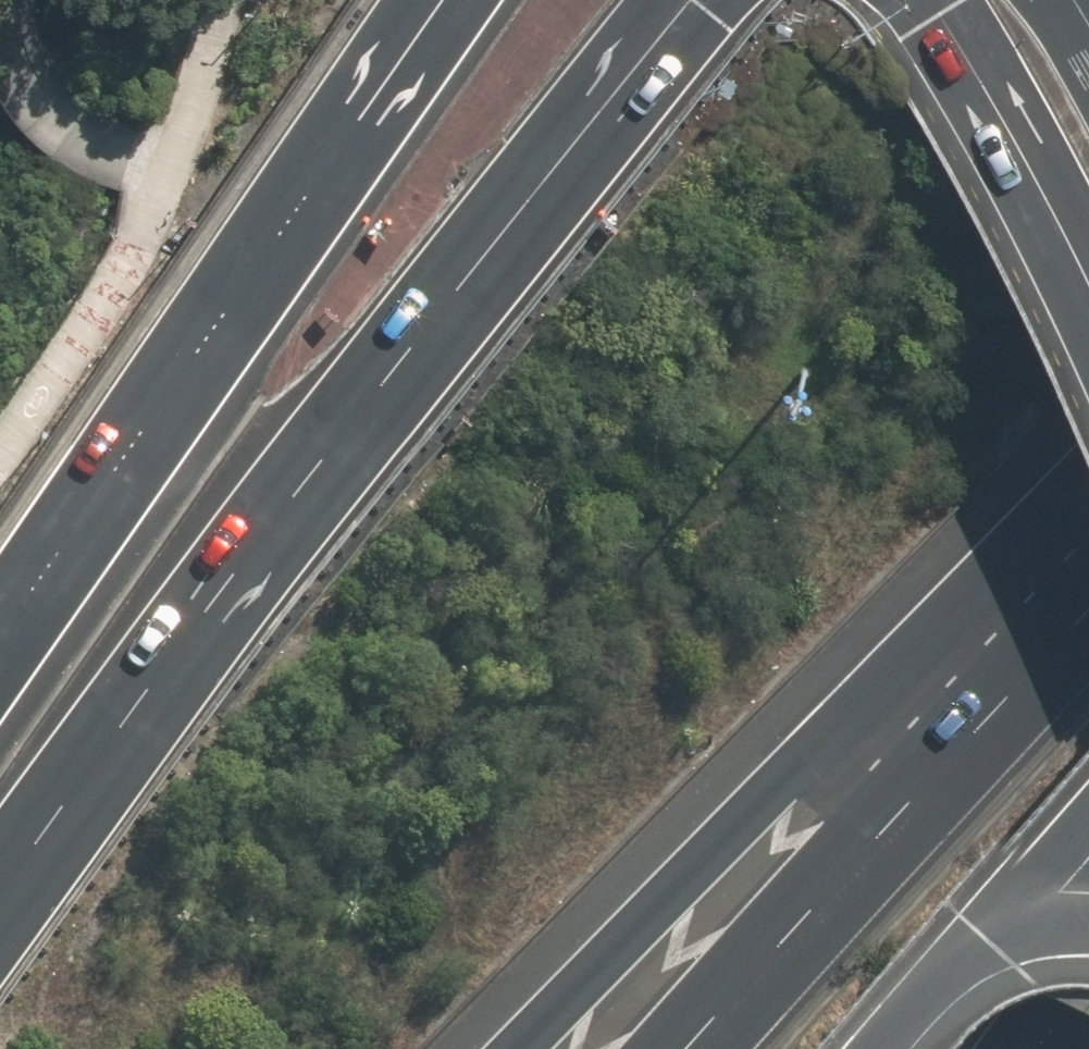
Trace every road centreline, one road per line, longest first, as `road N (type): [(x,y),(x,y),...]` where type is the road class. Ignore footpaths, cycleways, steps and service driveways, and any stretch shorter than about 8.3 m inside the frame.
road 1 (motorway): [(0,921),(689,0)]
road 2 (motorway): [(0,656),(465,0)]
road 3 (motorway): [(515,1048),(911,645),(1088,497)]
road 4 (motorway): [(684,1048),(1088,577)]
road 5 (secondary): [(1088,280),(936,0)]
road 6 (motorway): [(1088,806),(975,946)]
road 7 (motorway): [(975,946),(889,1048)]

